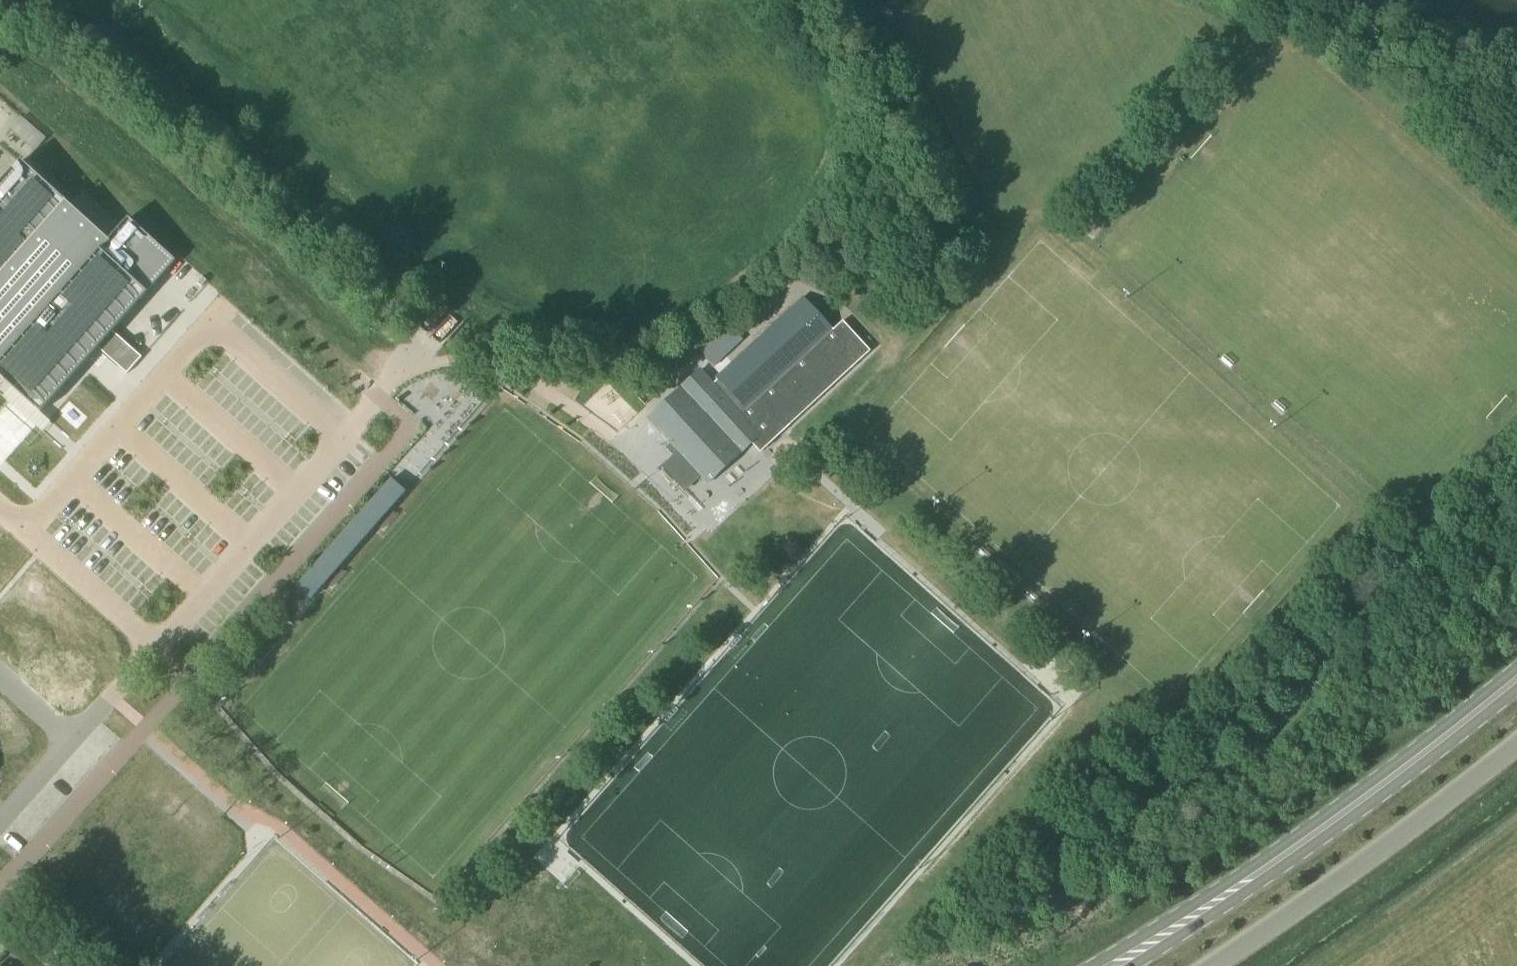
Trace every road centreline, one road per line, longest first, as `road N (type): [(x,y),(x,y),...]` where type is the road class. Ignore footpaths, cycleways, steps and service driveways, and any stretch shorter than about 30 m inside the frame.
road 1 (primary): [(1115,965),(1422,760),(1516,678)]
road 2 (unclassified): [(1216,965),(1516,746)]

